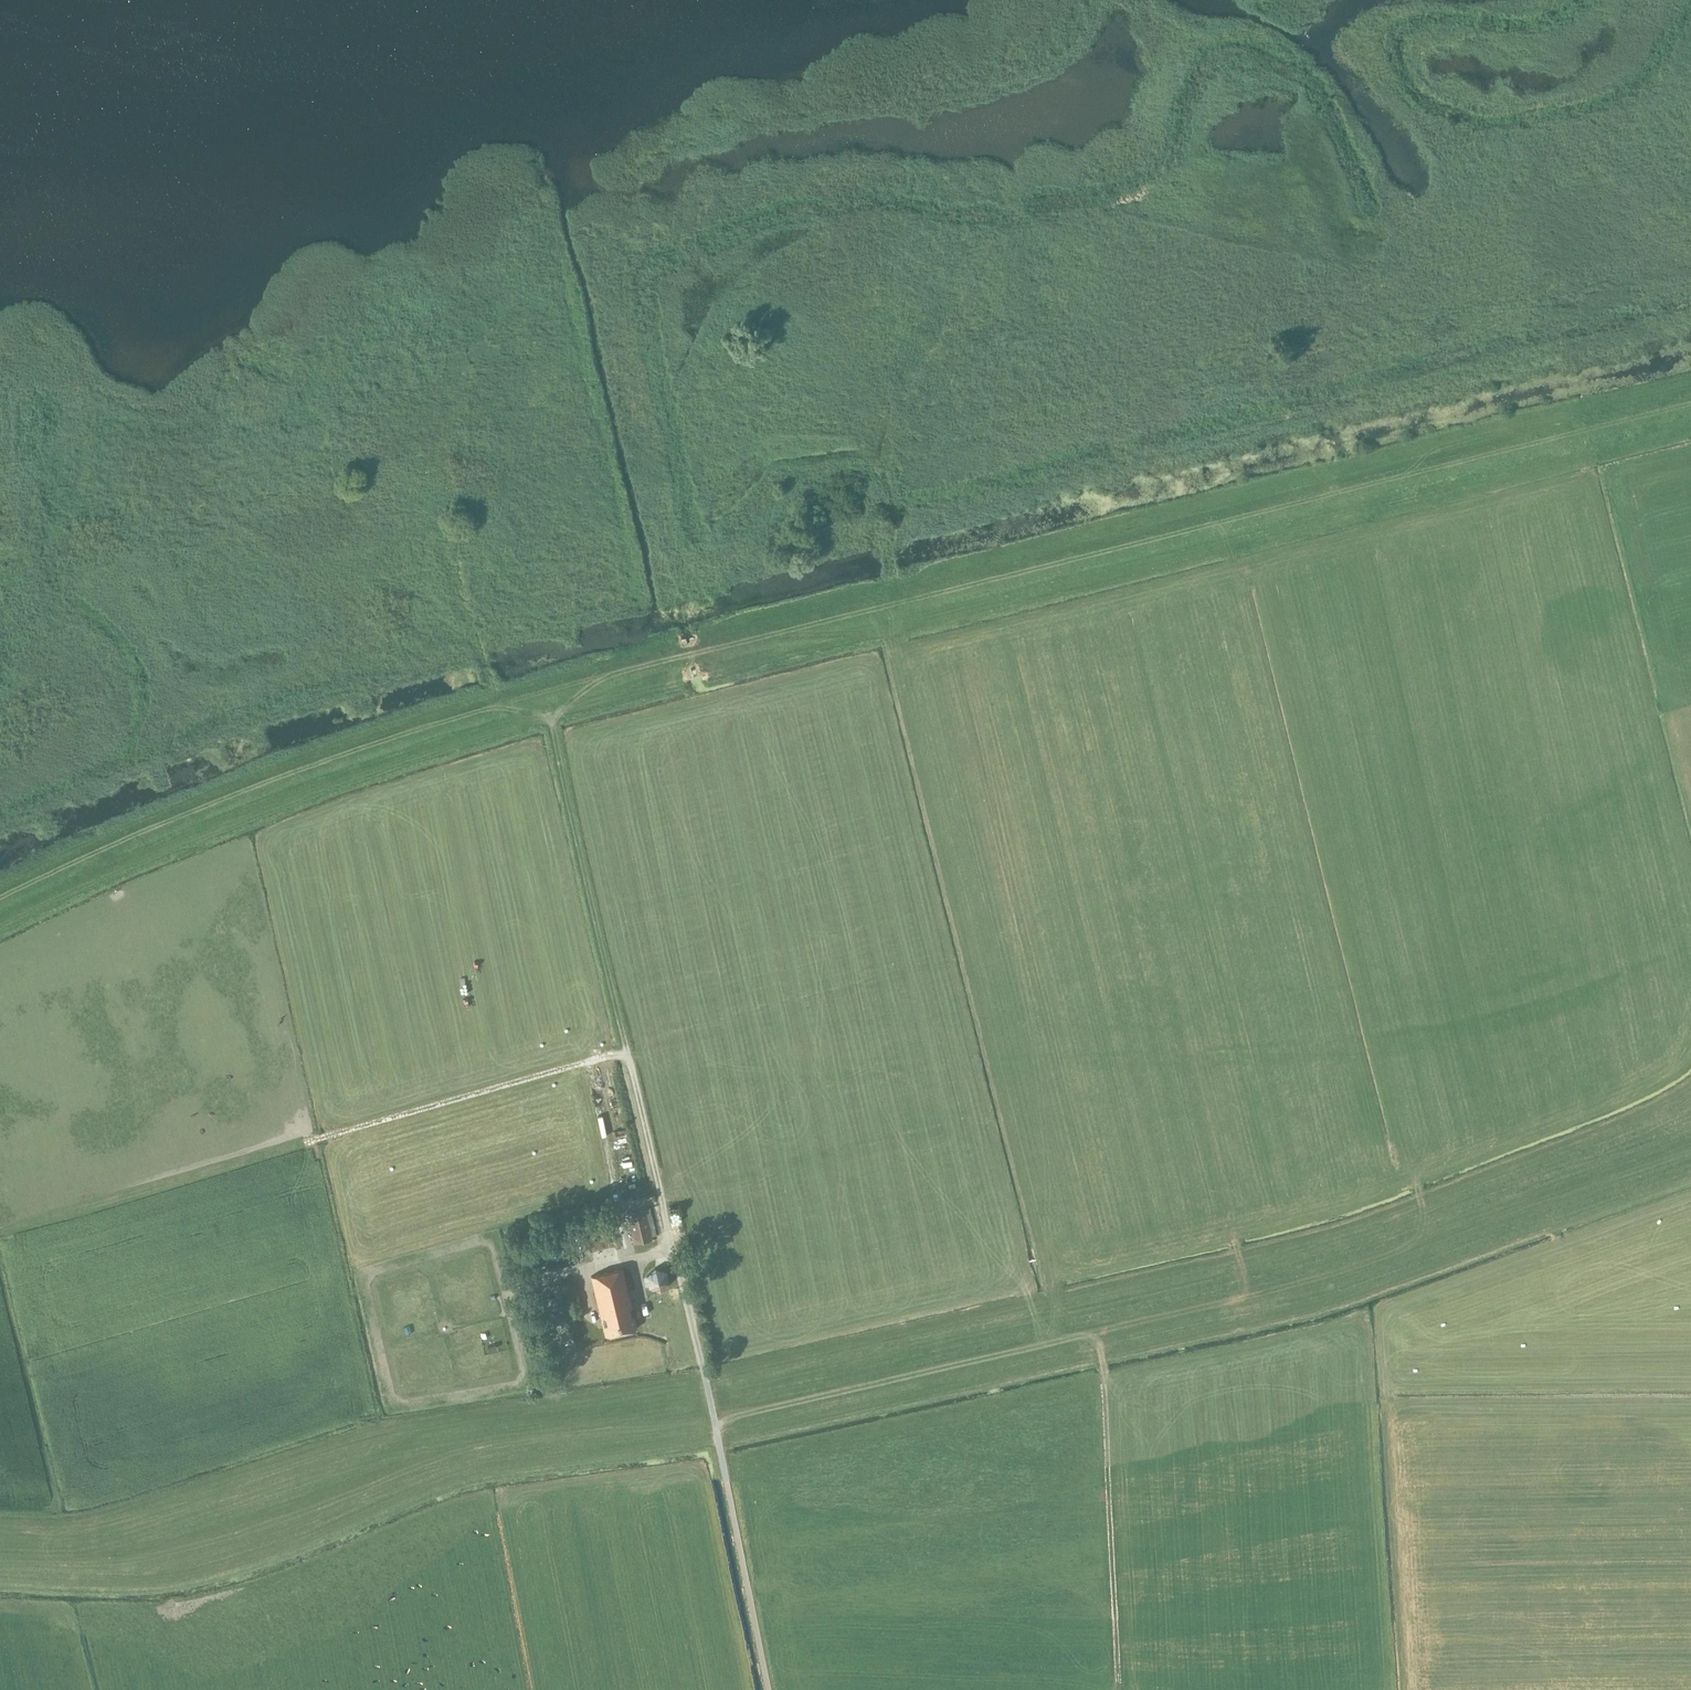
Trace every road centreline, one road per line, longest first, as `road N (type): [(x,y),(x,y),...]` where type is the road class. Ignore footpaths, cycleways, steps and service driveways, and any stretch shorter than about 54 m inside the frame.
road 1 (track): [(627,1056),(554,719),(605,677),(869,610),(895,584),(892,495),(882,471),(872,468),(787,475),(724,535),(699,540),(687,533),(640,298),(648,274),(685,248),(778,213),(881,201),(985,216),(1124,187),(1172,157),(1195,80),(1224,54),(1309,80),(1369,213)]
road 2 (track): [(892,502),(1690,302)]
road 3 (track): [(672,1249),(627,1056),(303,1143)]
road 4 (unclassified): [(767,1689),(701,1365)]

